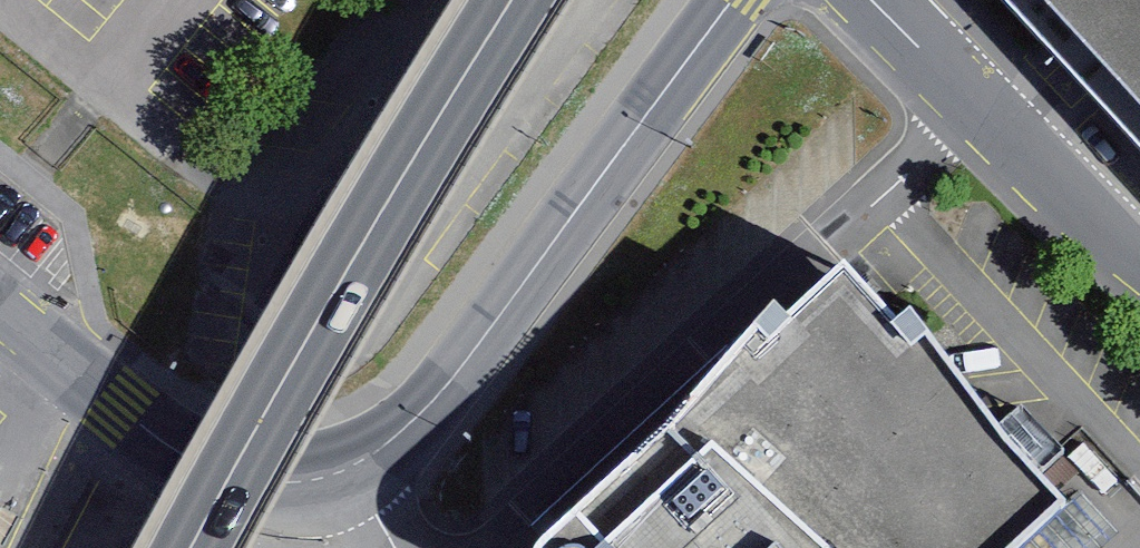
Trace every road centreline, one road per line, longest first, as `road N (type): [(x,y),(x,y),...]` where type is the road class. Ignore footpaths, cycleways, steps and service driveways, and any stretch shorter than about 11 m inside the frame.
road 1 (tertiary): [(0,311),(177,449),(247,472),(314,478),(376,456),(436,410),(732,0)]
road 2 (secondary): [(190,547),(347,267),(516,0)]
road 3 (residential): [(879,0),(1139,266)]

